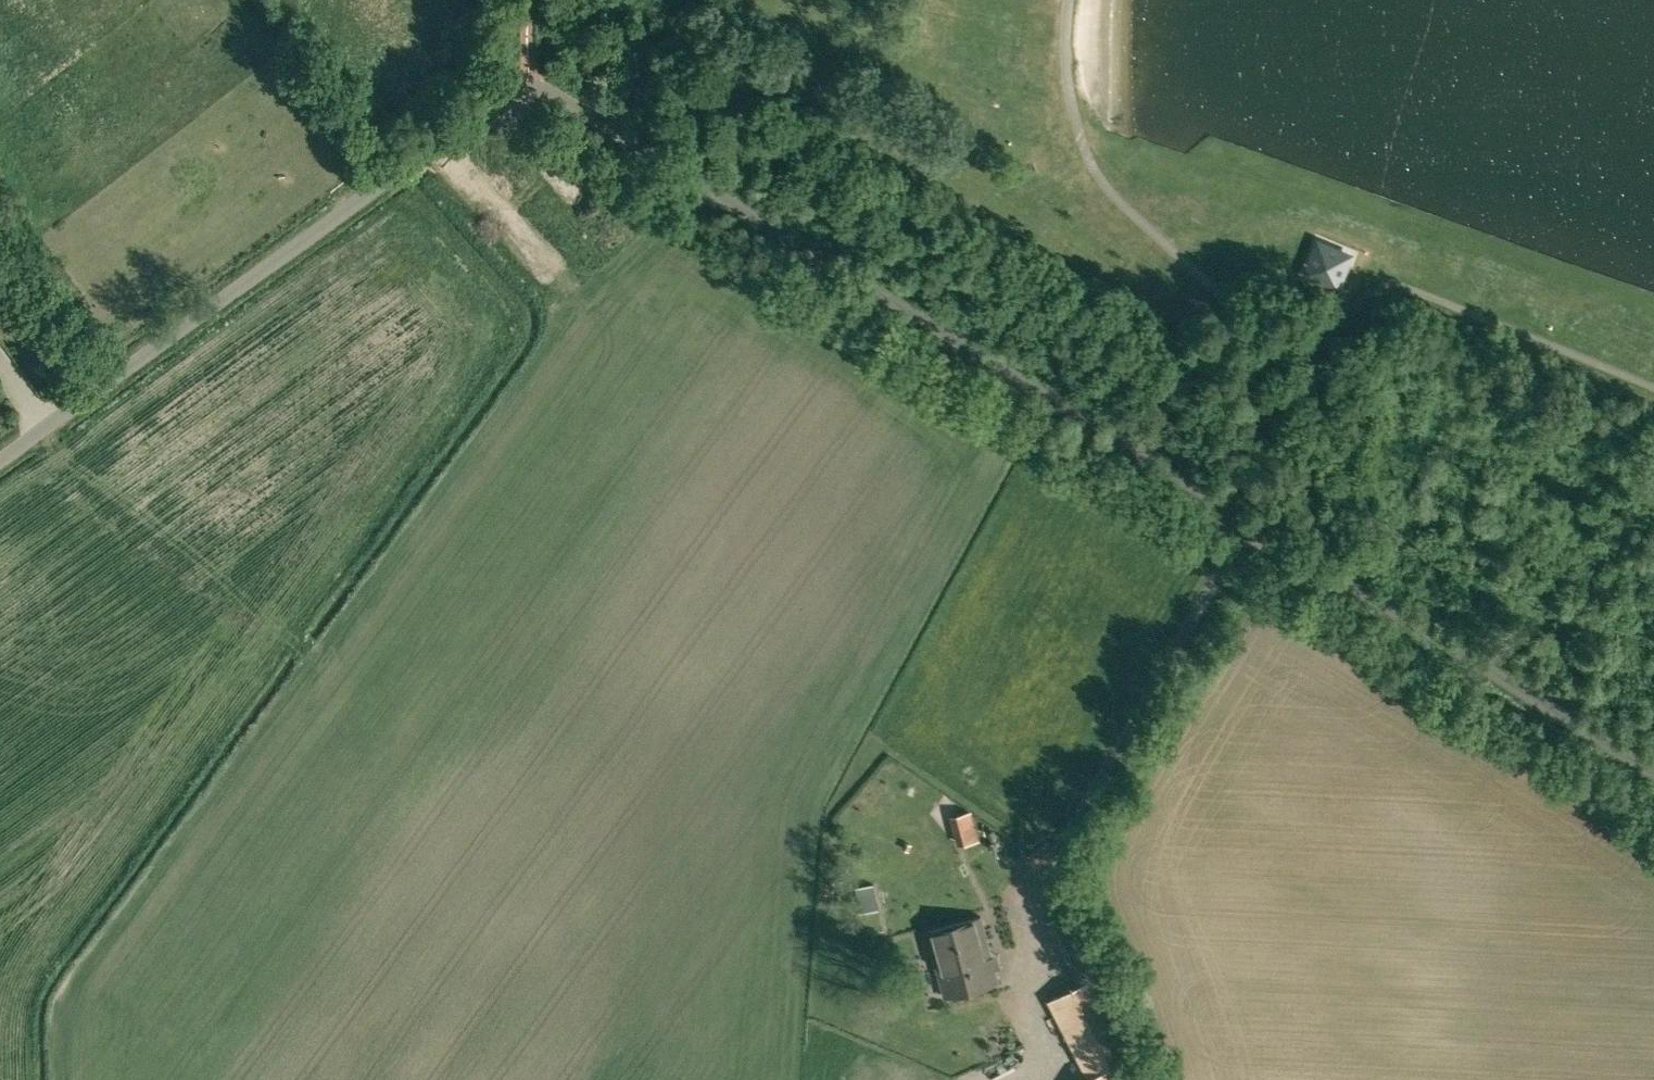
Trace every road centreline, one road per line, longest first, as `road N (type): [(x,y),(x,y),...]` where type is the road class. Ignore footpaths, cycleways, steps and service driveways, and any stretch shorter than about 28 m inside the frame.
road 1 (unclassified): [(1653,771),(528,78),(0,459)]

